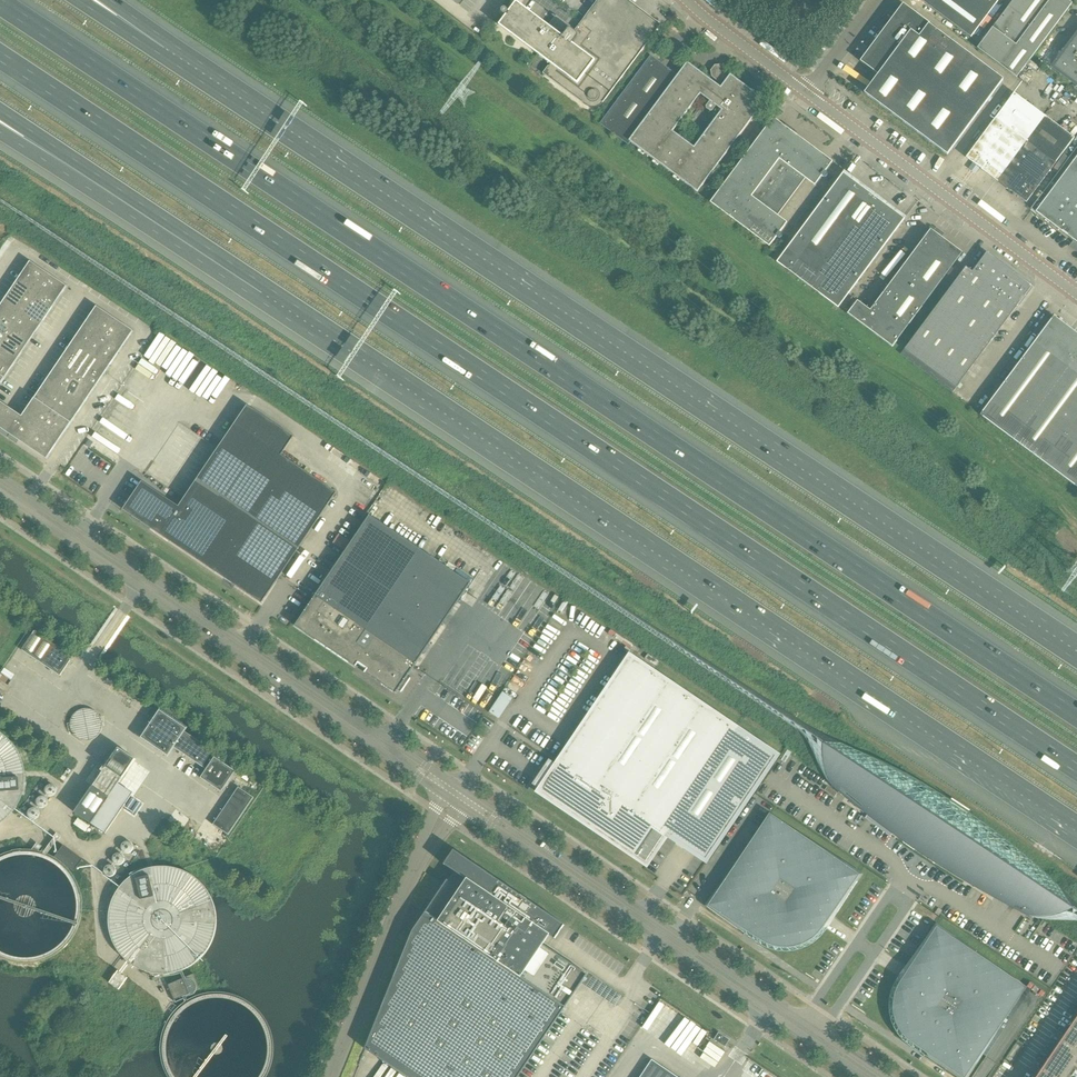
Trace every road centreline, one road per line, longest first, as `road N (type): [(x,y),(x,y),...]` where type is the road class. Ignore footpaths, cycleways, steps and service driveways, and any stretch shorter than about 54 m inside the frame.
road 1 (motorway): [(0,57),(1076,768)]
road 2 (motorway): [(1076,713),(0,3)]
road 3 (motorway): [(76,160),(1076,823)]
road 4 (motorway): [(1076,661),(160,55)]
road 5 (tertiary): [(457,796),(0,487)]
road 6 (tertiary): [(875,1076),(457,796)]
road 7 (residential): [(1076,295),(805,94)]
road 8 (residential): [(333,1076),(407,890),(457,796)]
road 9 (residential): [(805,94),(687,0)]

